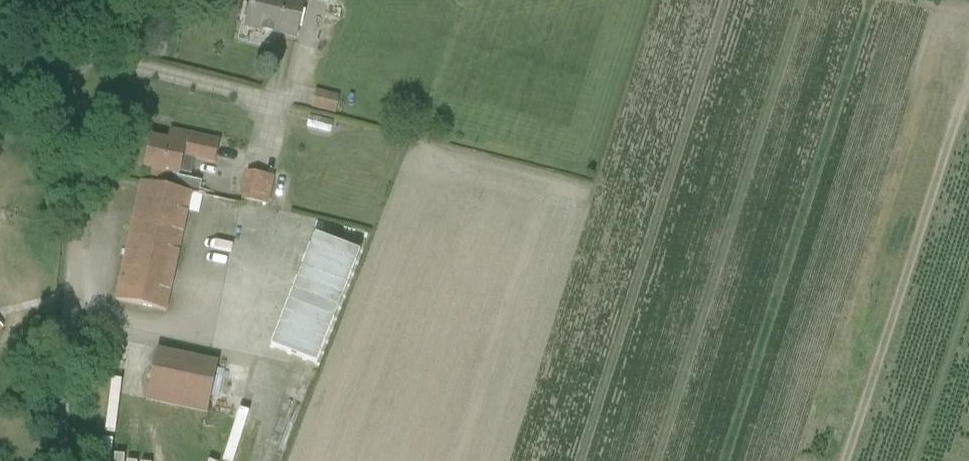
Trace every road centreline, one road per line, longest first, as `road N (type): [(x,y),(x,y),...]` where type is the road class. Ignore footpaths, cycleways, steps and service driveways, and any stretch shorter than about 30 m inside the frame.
road 1 (track): [(70,460),(70,351),(88,231),(65,114),(0,24)]

